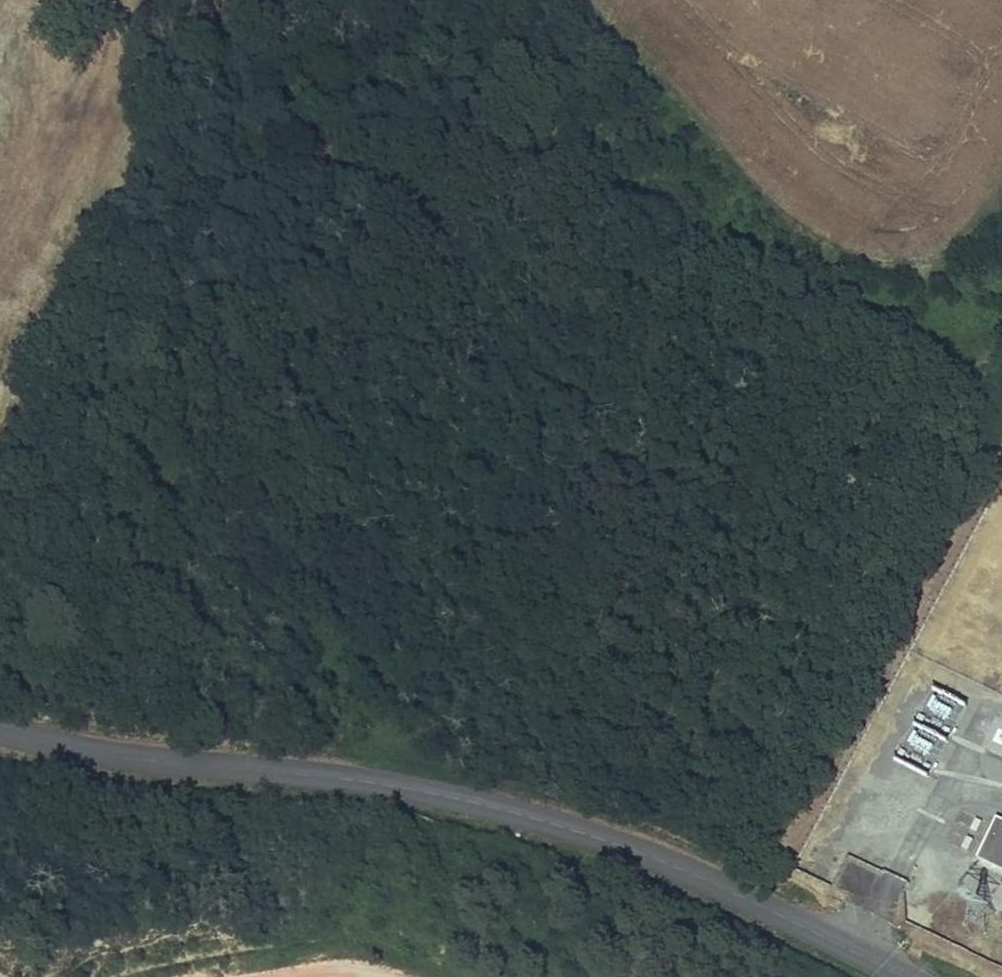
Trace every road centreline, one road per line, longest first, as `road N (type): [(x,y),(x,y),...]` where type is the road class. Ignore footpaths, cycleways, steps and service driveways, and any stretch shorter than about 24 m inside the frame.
road 1 (tertiary): [(851,950),(654,852),(423,787),(66,748),(0,728)]

